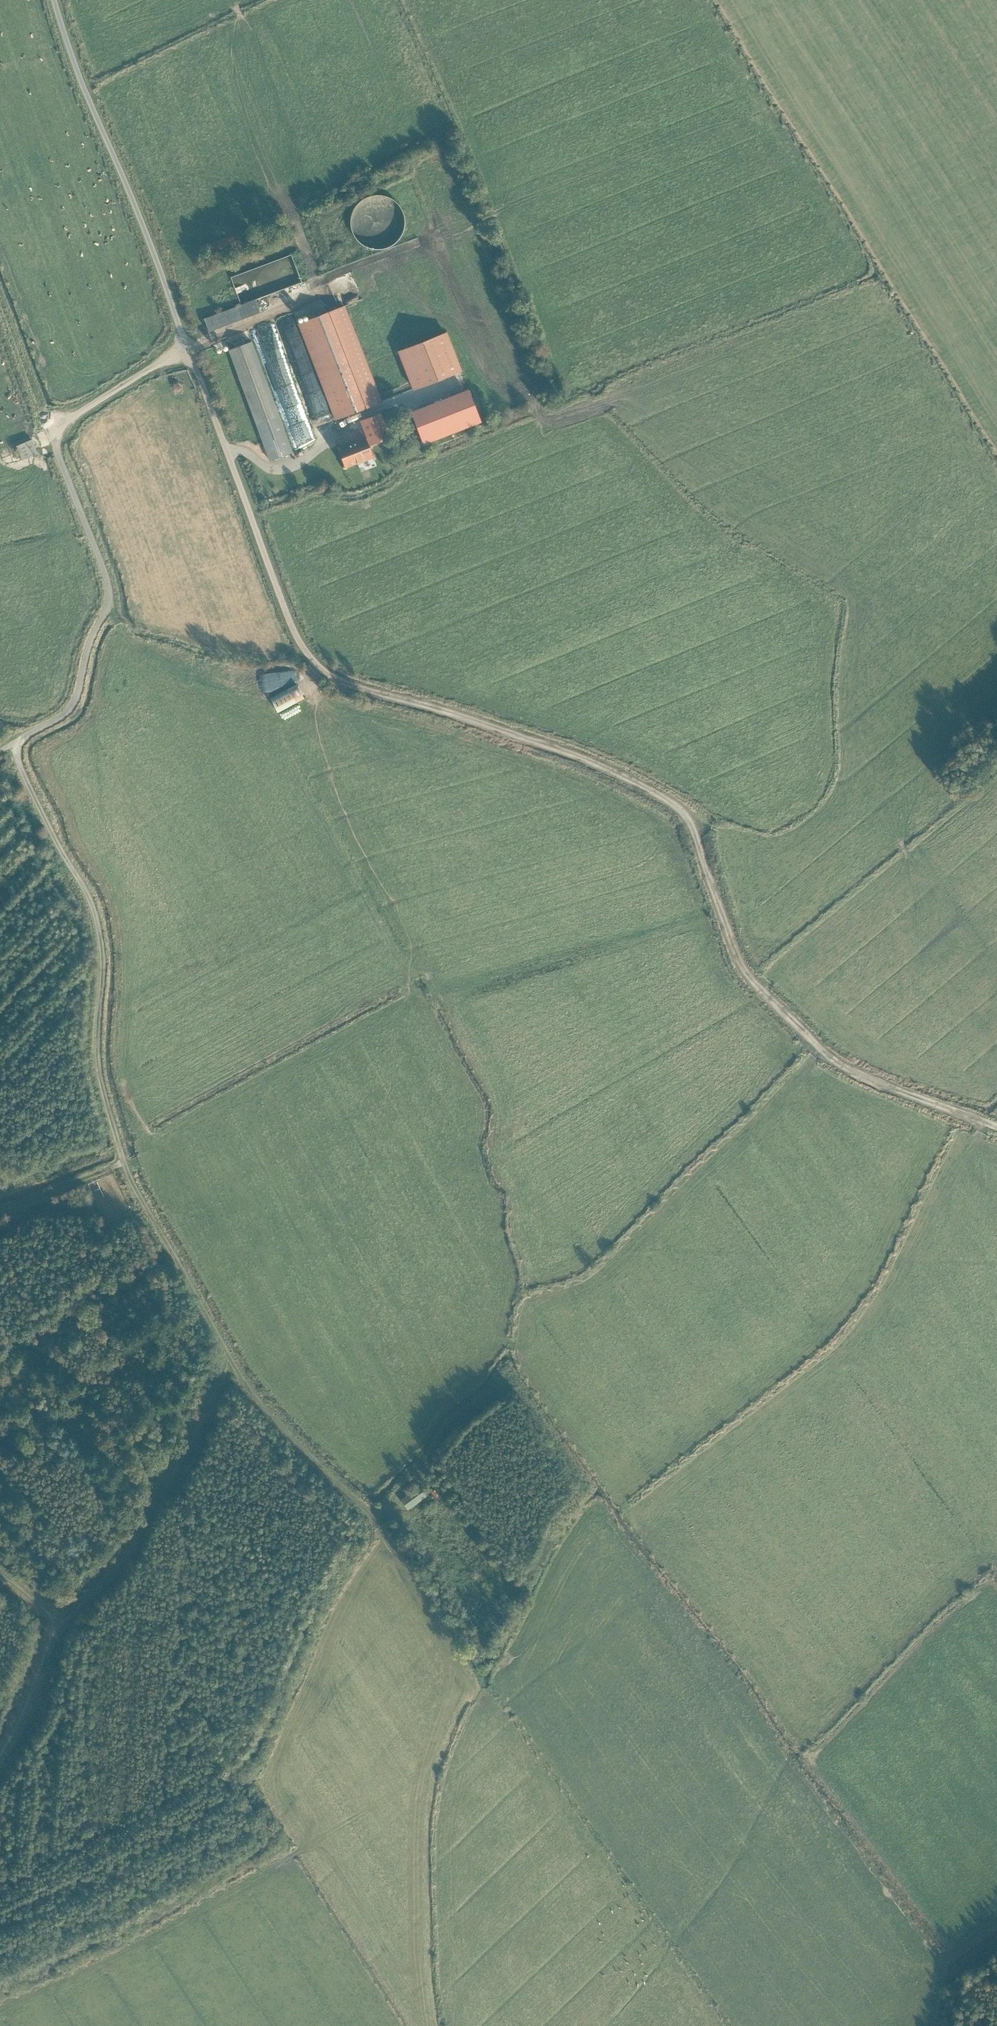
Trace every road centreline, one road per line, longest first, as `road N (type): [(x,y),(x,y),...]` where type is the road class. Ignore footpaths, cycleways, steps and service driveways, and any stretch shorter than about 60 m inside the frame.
road 1 (track): [(996,1127),(839,1063),(752,981),(692,825),(663,798),(587,759),(326,673),(292,625),(188,350)]
road 2 (track): [(913,861),(884,796),(863,695),(858,602),(843,571),(764,528),(639,398),(557,423),(525,394)]
road 3 (residential): [(188,350),(55,0)]
road 4 (track): [(227,453),(238,449),(282,467),(352,417),(454,377)]

